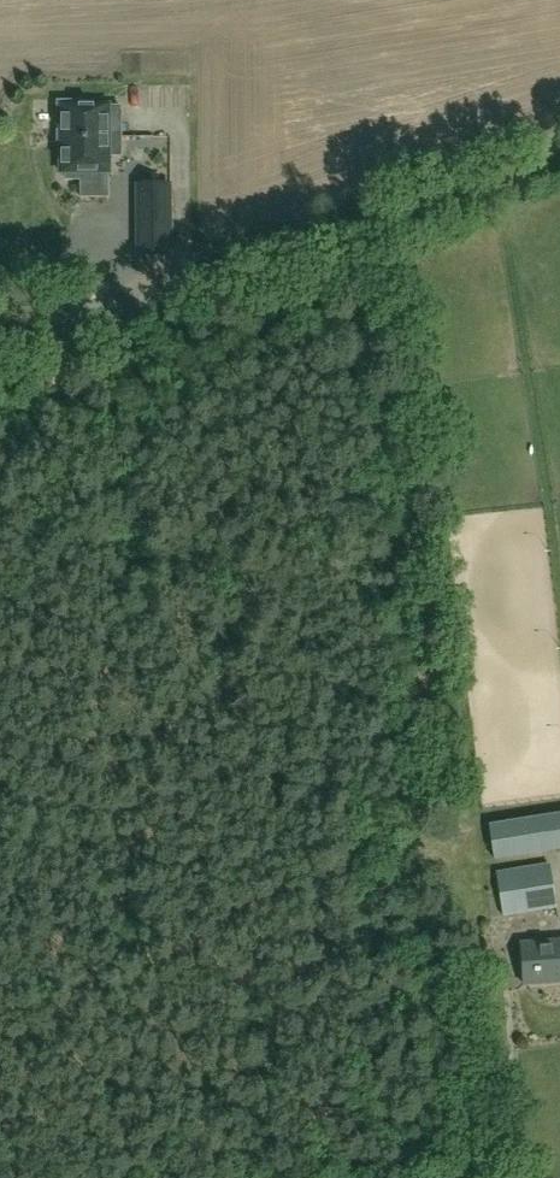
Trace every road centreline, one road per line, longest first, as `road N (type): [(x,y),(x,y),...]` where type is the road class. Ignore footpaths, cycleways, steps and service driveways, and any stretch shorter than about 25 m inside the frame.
road 1 (track): [(132,318),(219,262),(559,157)]

